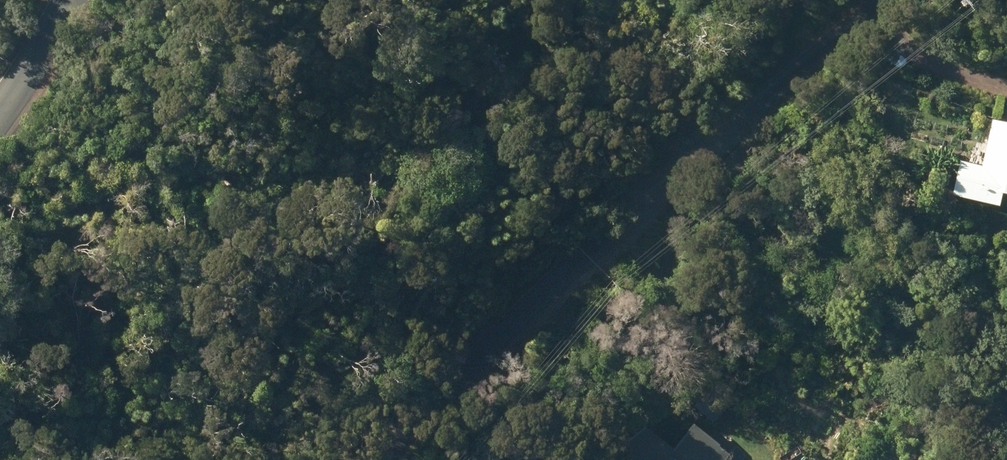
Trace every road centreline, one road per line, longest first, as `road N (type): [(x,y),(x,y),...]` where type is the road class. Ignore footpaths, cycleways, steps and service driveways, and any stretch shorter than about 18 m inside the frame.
road 1 (residential): [(896,0),(439,459)]
road 2 (tertiary): [(0,109),(71,0)]

